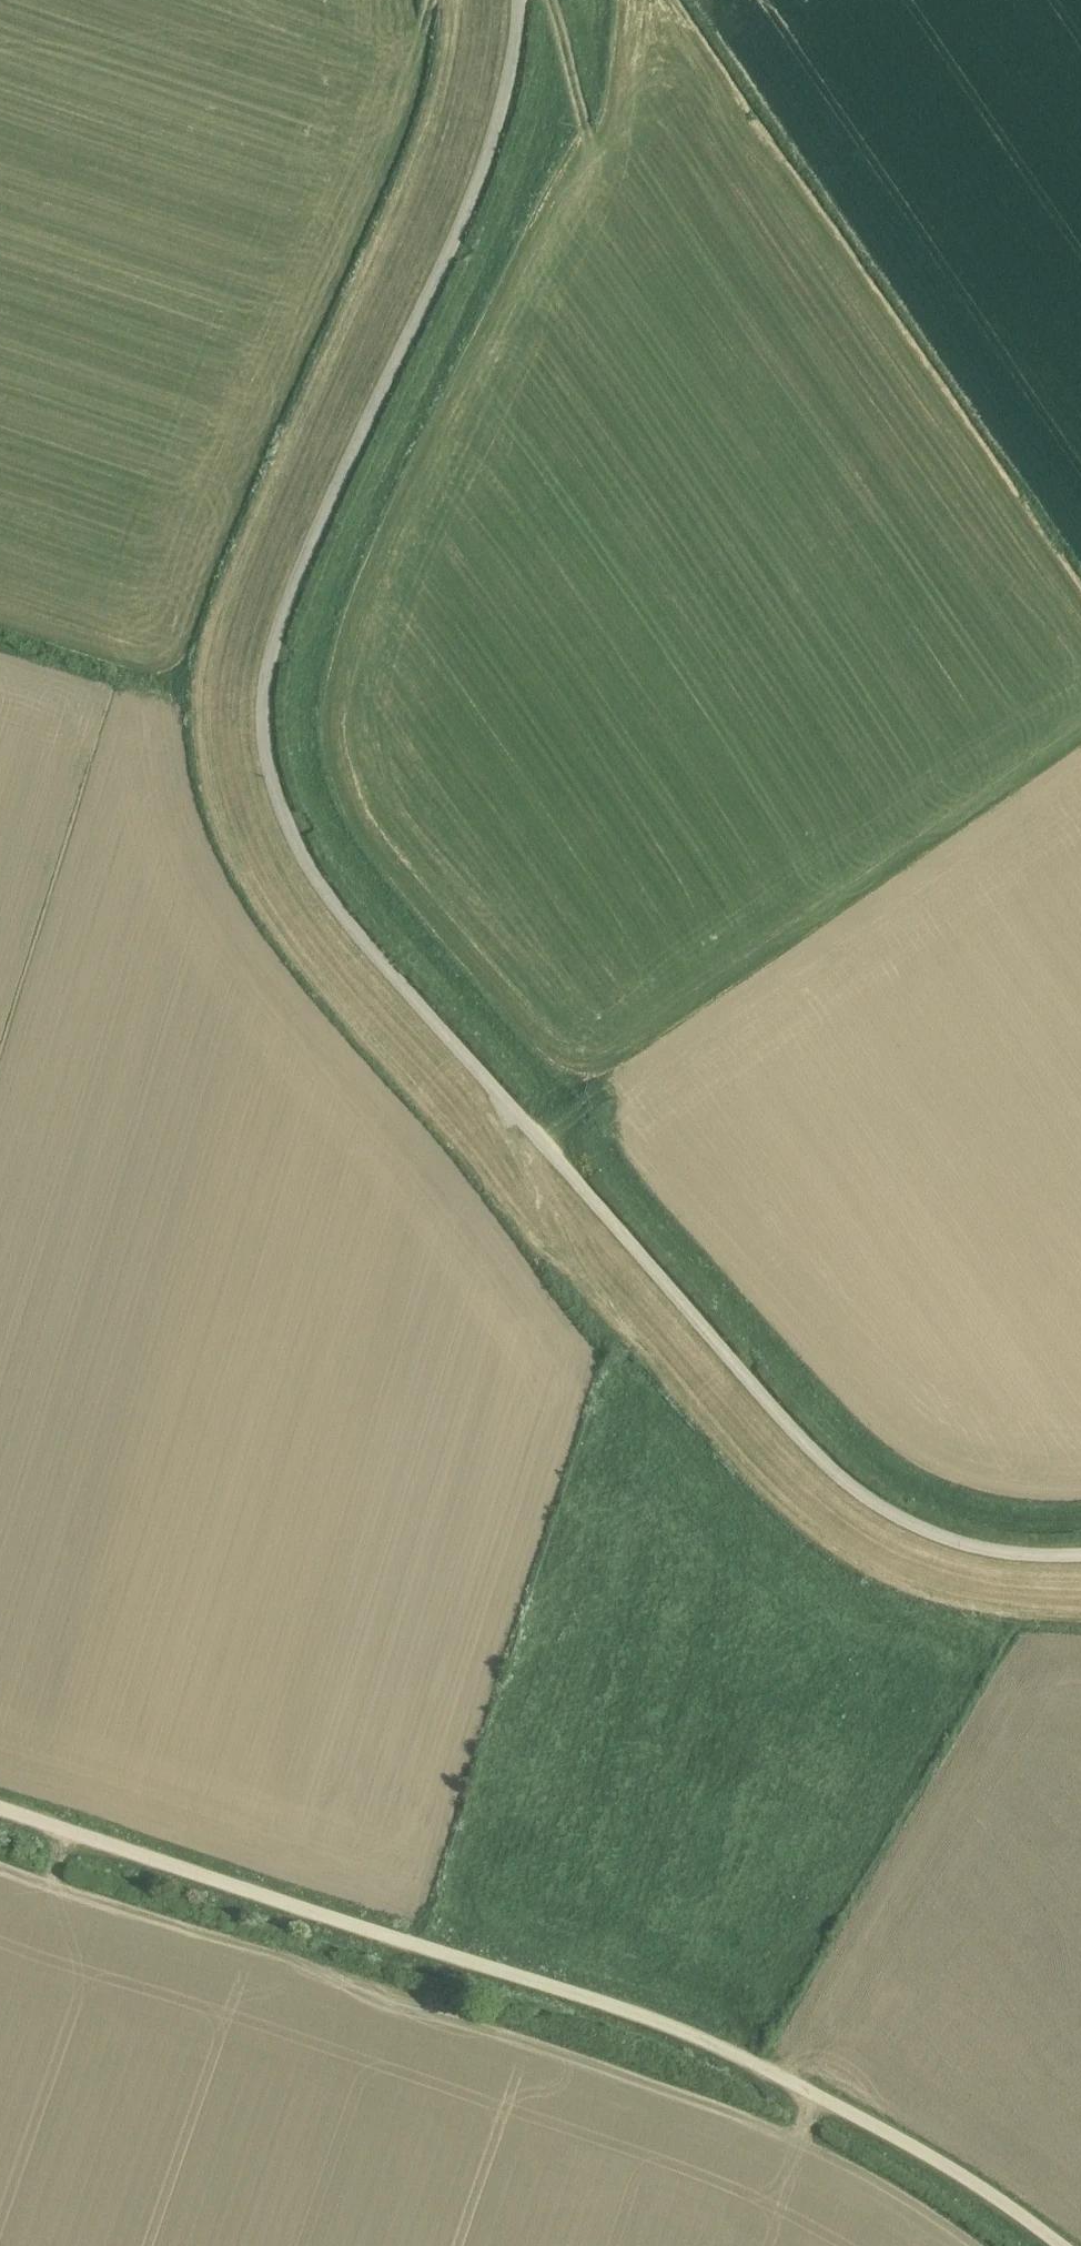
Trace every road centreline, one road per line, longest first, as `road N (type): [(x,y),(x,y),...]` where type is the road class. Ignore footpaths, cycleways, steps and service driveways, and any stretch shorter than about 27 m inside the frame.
road 1 (unclassified): [(1080,1556),(954,1542),(885,1509),(820,1462),(377,960),(305,860),(278,798),(264,712),(274,636),(475,189),(503,102),(520,0)]
road 2 (unclassified): [(1058,2245),(929,2160),(694,2039),(0,1803)]

